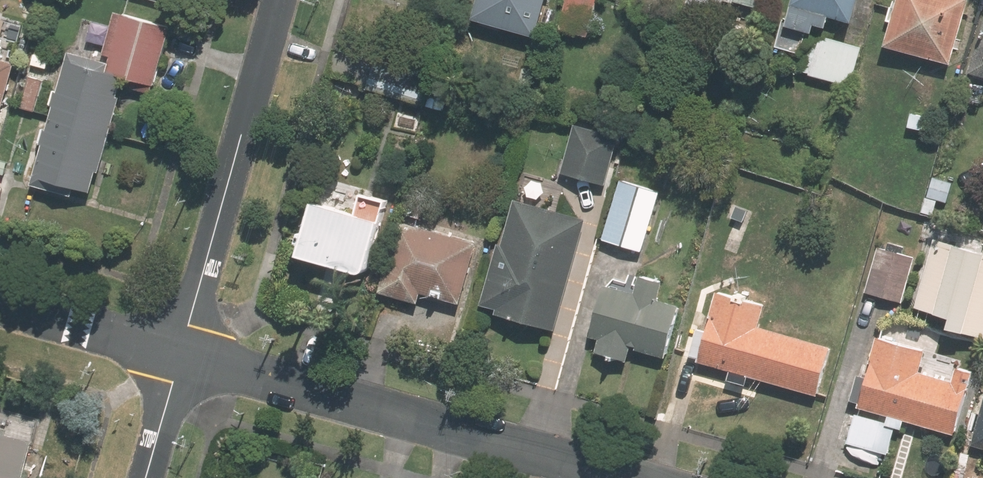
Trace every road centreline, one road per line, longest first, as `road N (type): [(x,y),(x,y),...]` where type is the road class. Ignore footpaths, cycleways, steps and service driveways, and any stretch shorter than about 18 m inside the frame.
road 1 (residential): [(622,477),(177,351)]
road 2 (residential): [(177,351),(277,0)]
road 3 (residential): [(177,351),(0,302)]
road 4 (residential): [(142,477),(177,351)]

